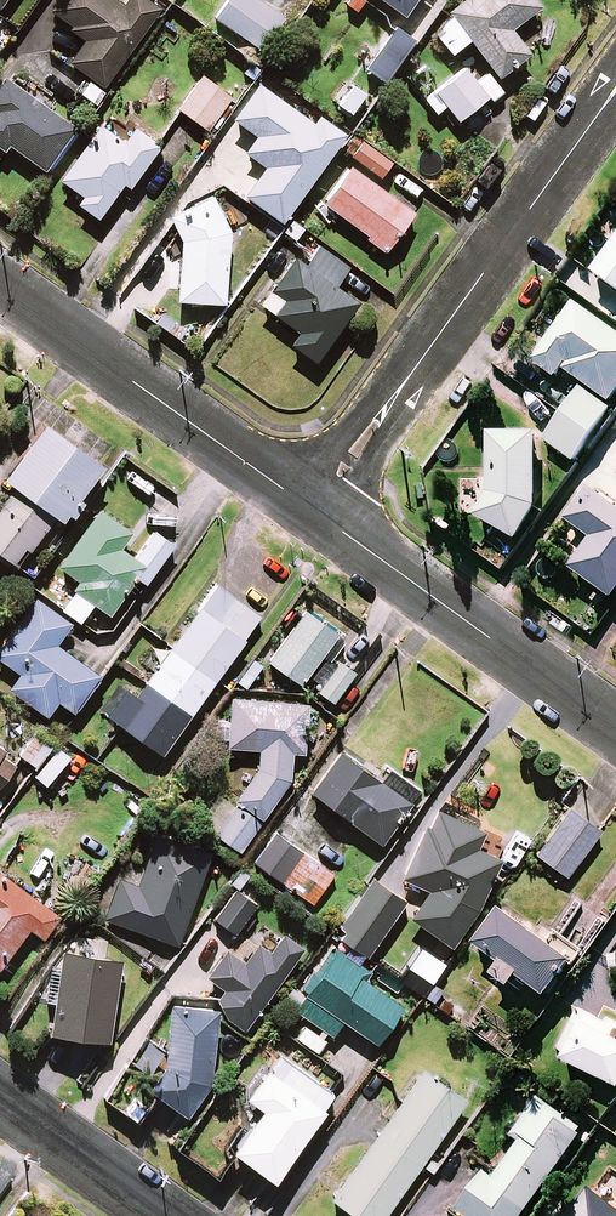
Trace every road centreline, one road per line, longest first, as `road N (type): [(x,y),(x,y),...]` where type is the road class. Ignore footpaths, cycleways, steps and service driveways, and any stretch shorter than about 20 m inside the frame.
road 1 (residential): [(615,88),(315,512)]
road 2 (residential): [(0,286),(315,512)]
road 3 (residential): [(315,512),(615,728)]
road 4 (residential): [(0,1096),(166,1215)]

